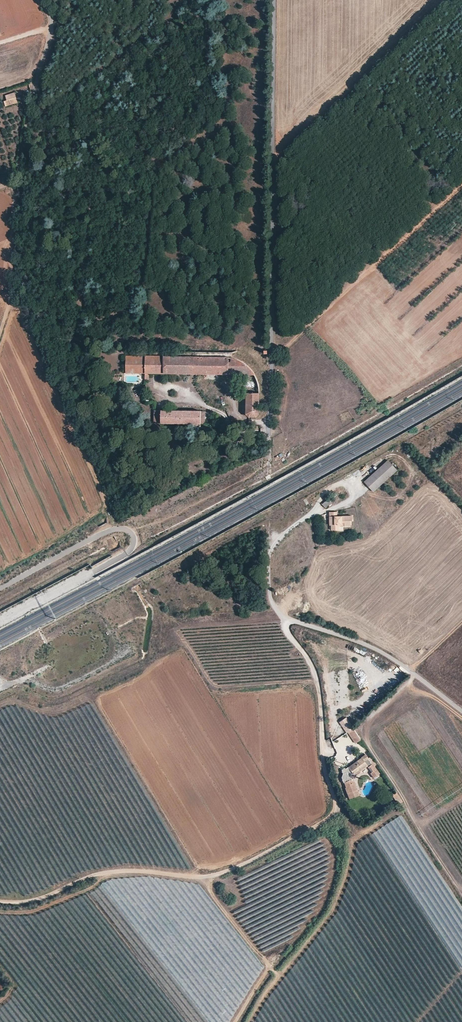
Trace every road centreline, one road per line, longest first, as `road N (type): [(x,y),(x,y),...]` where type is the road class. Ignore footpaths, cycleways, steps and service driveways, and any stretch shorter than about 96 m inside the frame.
road 1 (unclassified): [(284,616),(316,674),(333,816),(218,876),(128,871),(0,903)]
road 2 (unclassified): [(269,434),(274,0)]
road 3 (track): [(414,676),(362,730),(461,894)]
road 4 (unclassified): [(461,711),(370,646),(284,616)]
road 5 (unclassified): [(40,0),(51,32),(17,180)]
road 6 (unclassified): [(284,616),(269,604),(265,586),(275,546),(308,517),(359,493)]
road 7 (unclassified): [(17,180),(0,333)]

